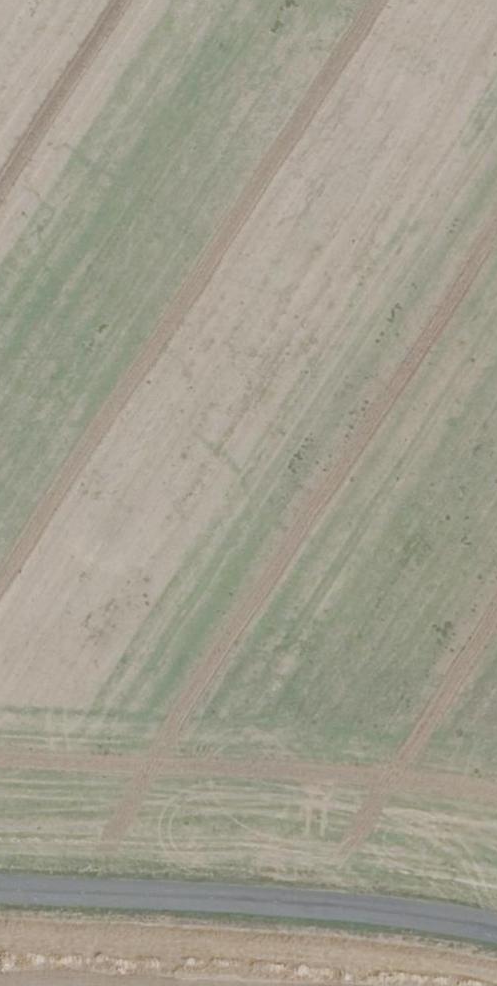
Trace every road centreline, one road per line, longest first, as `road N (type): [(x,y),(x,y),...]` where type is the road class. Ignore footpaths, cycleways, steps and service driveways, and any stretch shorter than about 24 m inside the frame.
road 1 (tertiary): [(496,929),(207,898),(0,889)]

